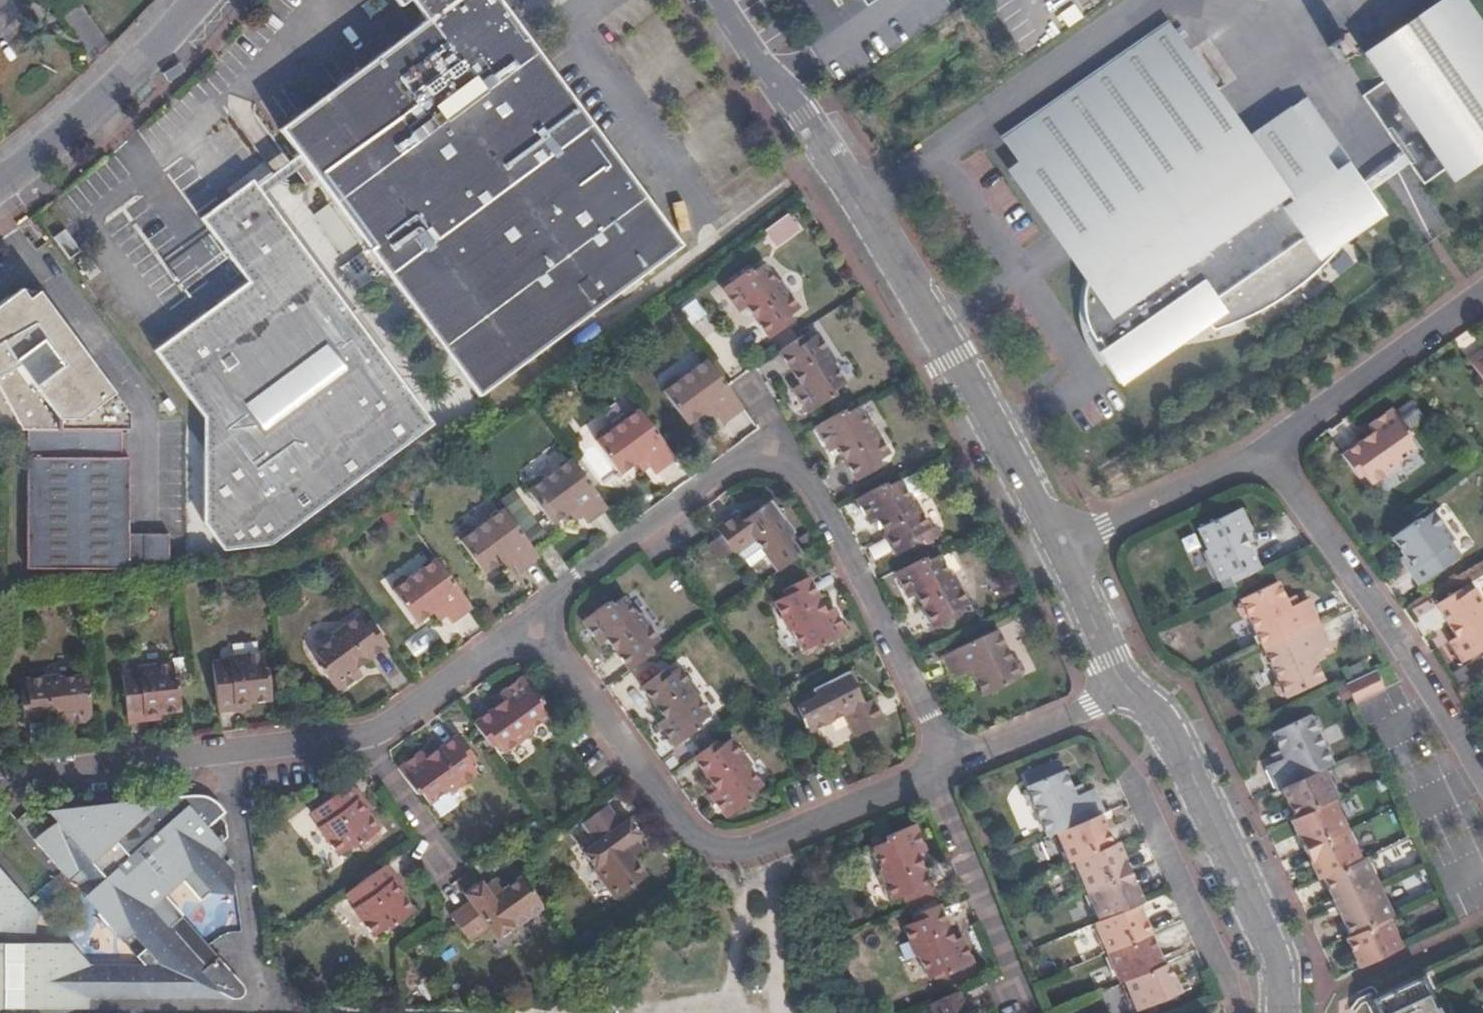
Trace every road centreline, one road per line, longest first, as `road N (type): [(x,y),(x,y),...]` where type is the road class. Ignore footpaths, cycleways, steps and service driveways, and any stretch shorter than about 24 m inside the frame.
road 1 (residential): [(714,0),(857,206),(1056,547)]
road 2 (residential): [(1056,547),(1122,694),(1157,717),(1175,744),(1271,951),(1276,1012)]
road 3 (residential): [(531,633),(703,848),(763,845),(924,776)]
road 4 (residential): [(1264,448),(1482,775)]
road 5 (residential): [(924,776),(945,767),(802,476),(788,463)]
road 6 (residential): [(356,739),(0,779)]
road 7 (residential): [(788,463),(742,464),(565,587),(531,633)]
road 8 (residential): [(0,183),(56,140),(198,0)]
road 9 (residential): [(1264,448),(1482,297)]
road 10 (residential): [(924,776),(1011,982),(1012,1004)]
road 11 (residential): [(1056,547),(1264,448)]
road 12 (residential): [(531,633),(500,644),(392,724),(356,739)]
road 13 (residential): [(450,872),(356,739)]
road 14 (residential): [(726,351),(787,438),(788,463)]

